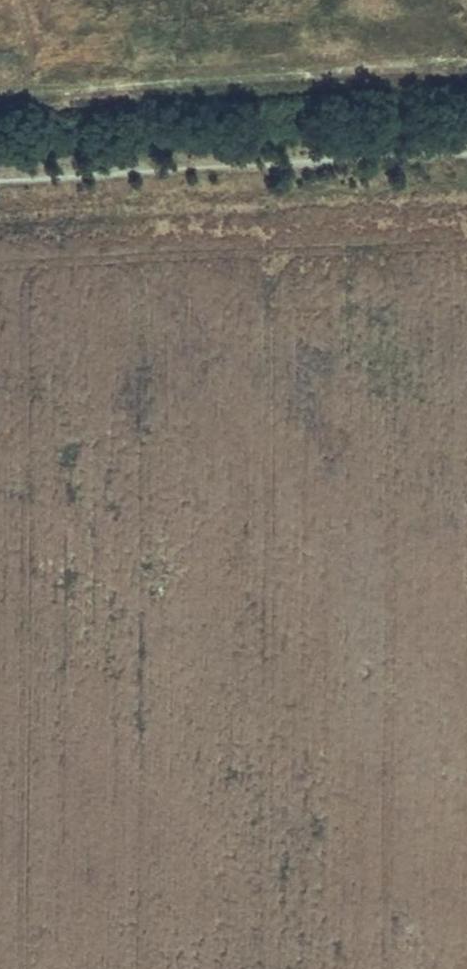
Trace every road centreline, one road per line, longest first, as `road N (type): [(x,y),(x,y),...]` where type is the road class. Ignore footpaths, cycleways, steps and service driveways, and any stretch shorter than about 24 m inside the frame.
road 1 (track): [(0,180),(466,154)]

